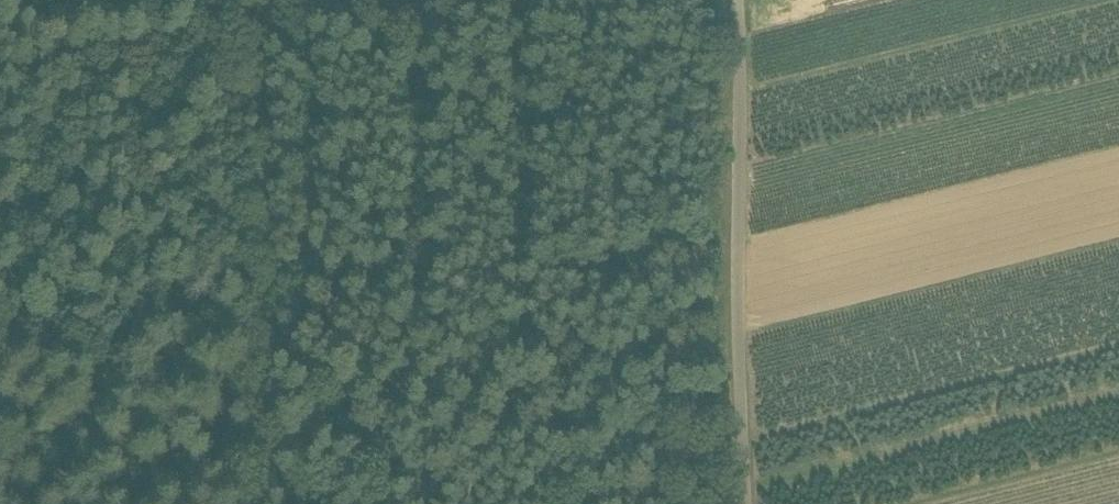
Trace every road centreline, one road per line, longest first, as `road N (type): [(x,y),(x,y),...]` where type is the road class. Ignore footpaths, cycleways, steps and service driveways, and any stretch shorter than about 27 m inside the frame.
road 1 (track): [(270,503),(263,0)]
road 2 (unclassified): [(741,503),(738,0)]

